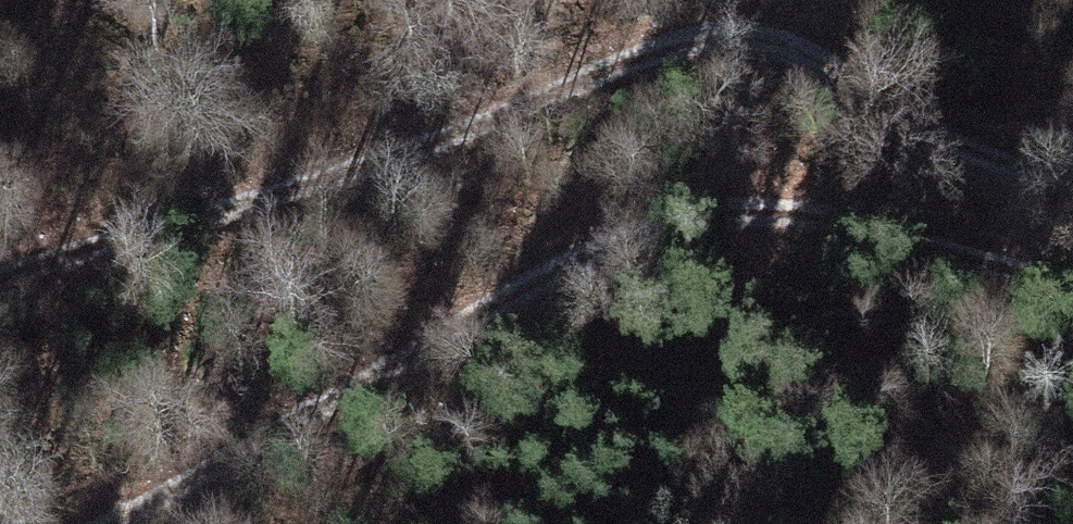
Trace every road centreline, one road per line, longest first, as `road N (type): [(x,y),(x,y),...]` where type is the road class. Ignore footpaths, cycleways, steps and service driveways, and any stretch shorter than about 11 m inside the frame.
road 1 (track): [(1072,153),(597,114),(0,301)]
road 2 (track): [(269,523),(429,397),(649,299),(876,312),(1072,383)]

